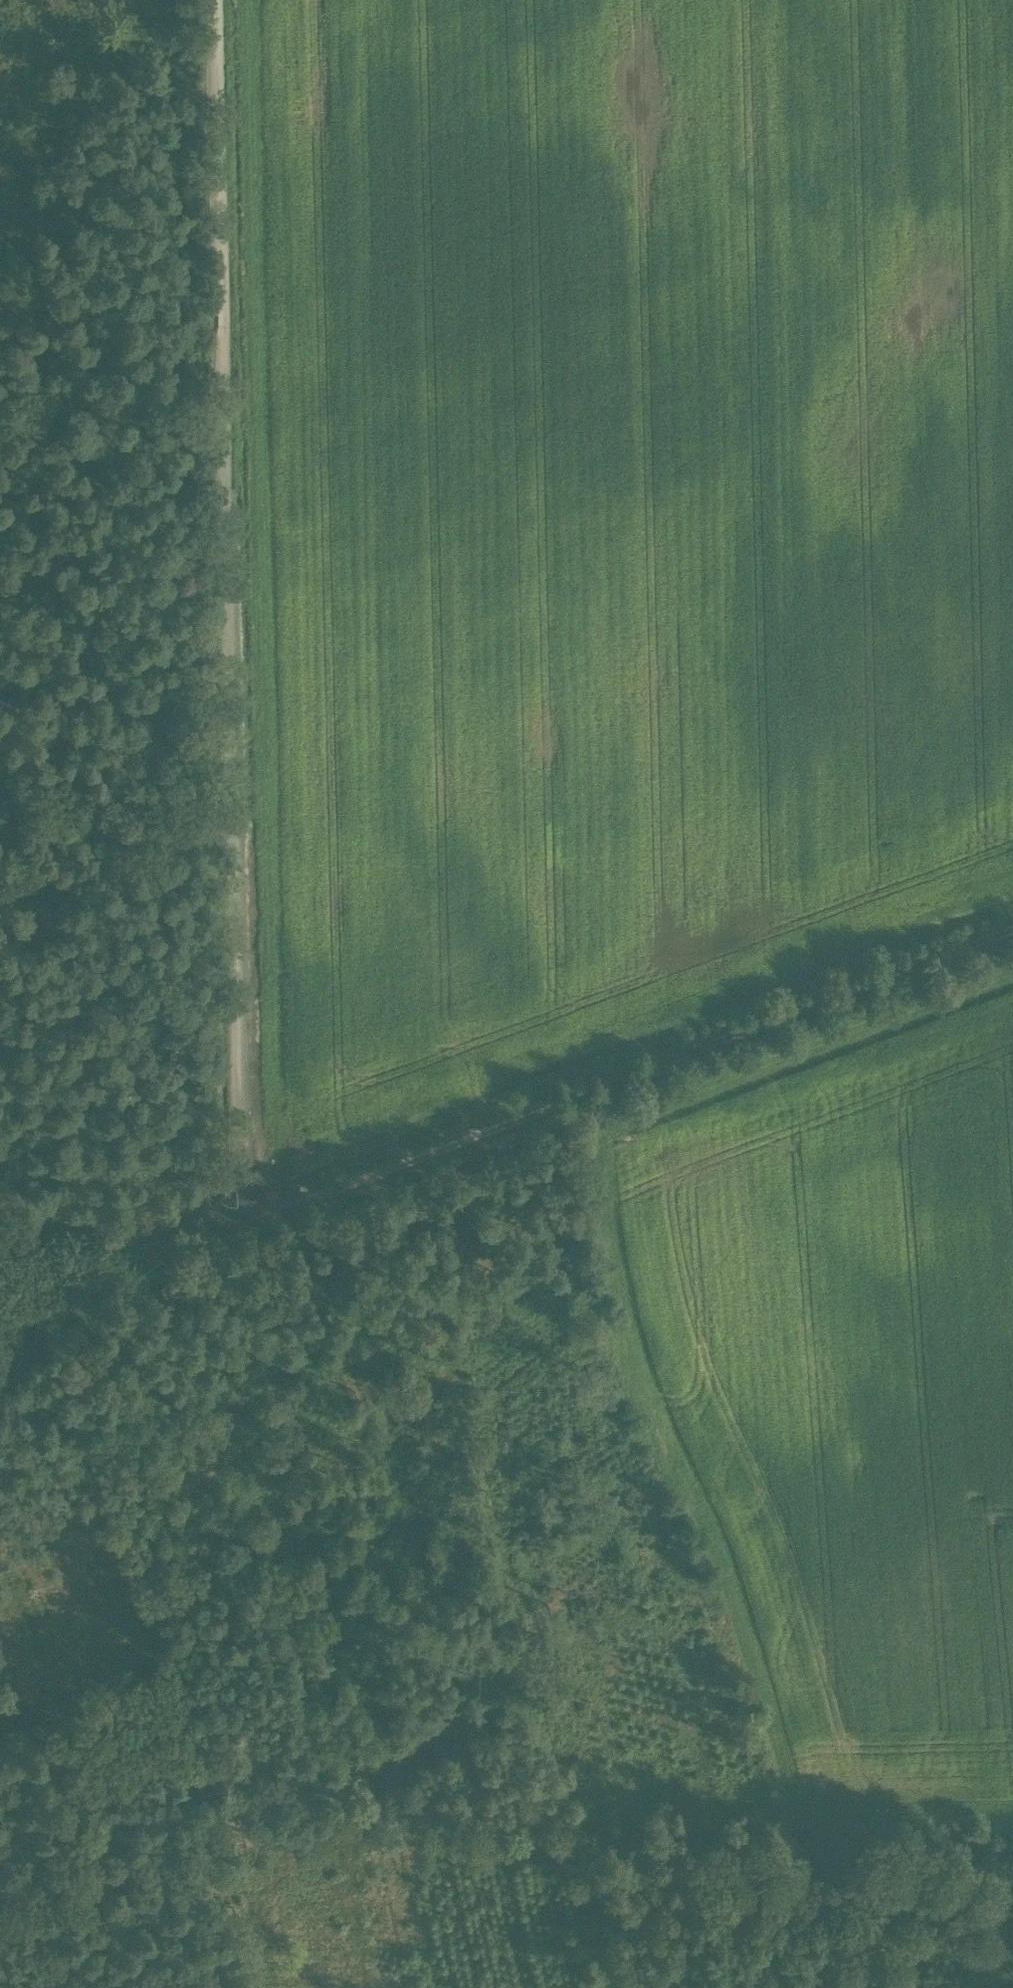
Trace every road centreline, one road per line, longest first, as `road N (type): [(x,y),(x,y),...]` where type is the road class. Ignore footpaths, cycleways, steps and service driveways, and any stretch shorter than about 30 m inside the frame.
road 1 (track): [(235,1200),(210,0)]
road 2 (track): [(235,1200),(1012,923)]
road 3 (track): [(0,1217),(235,1200)]

